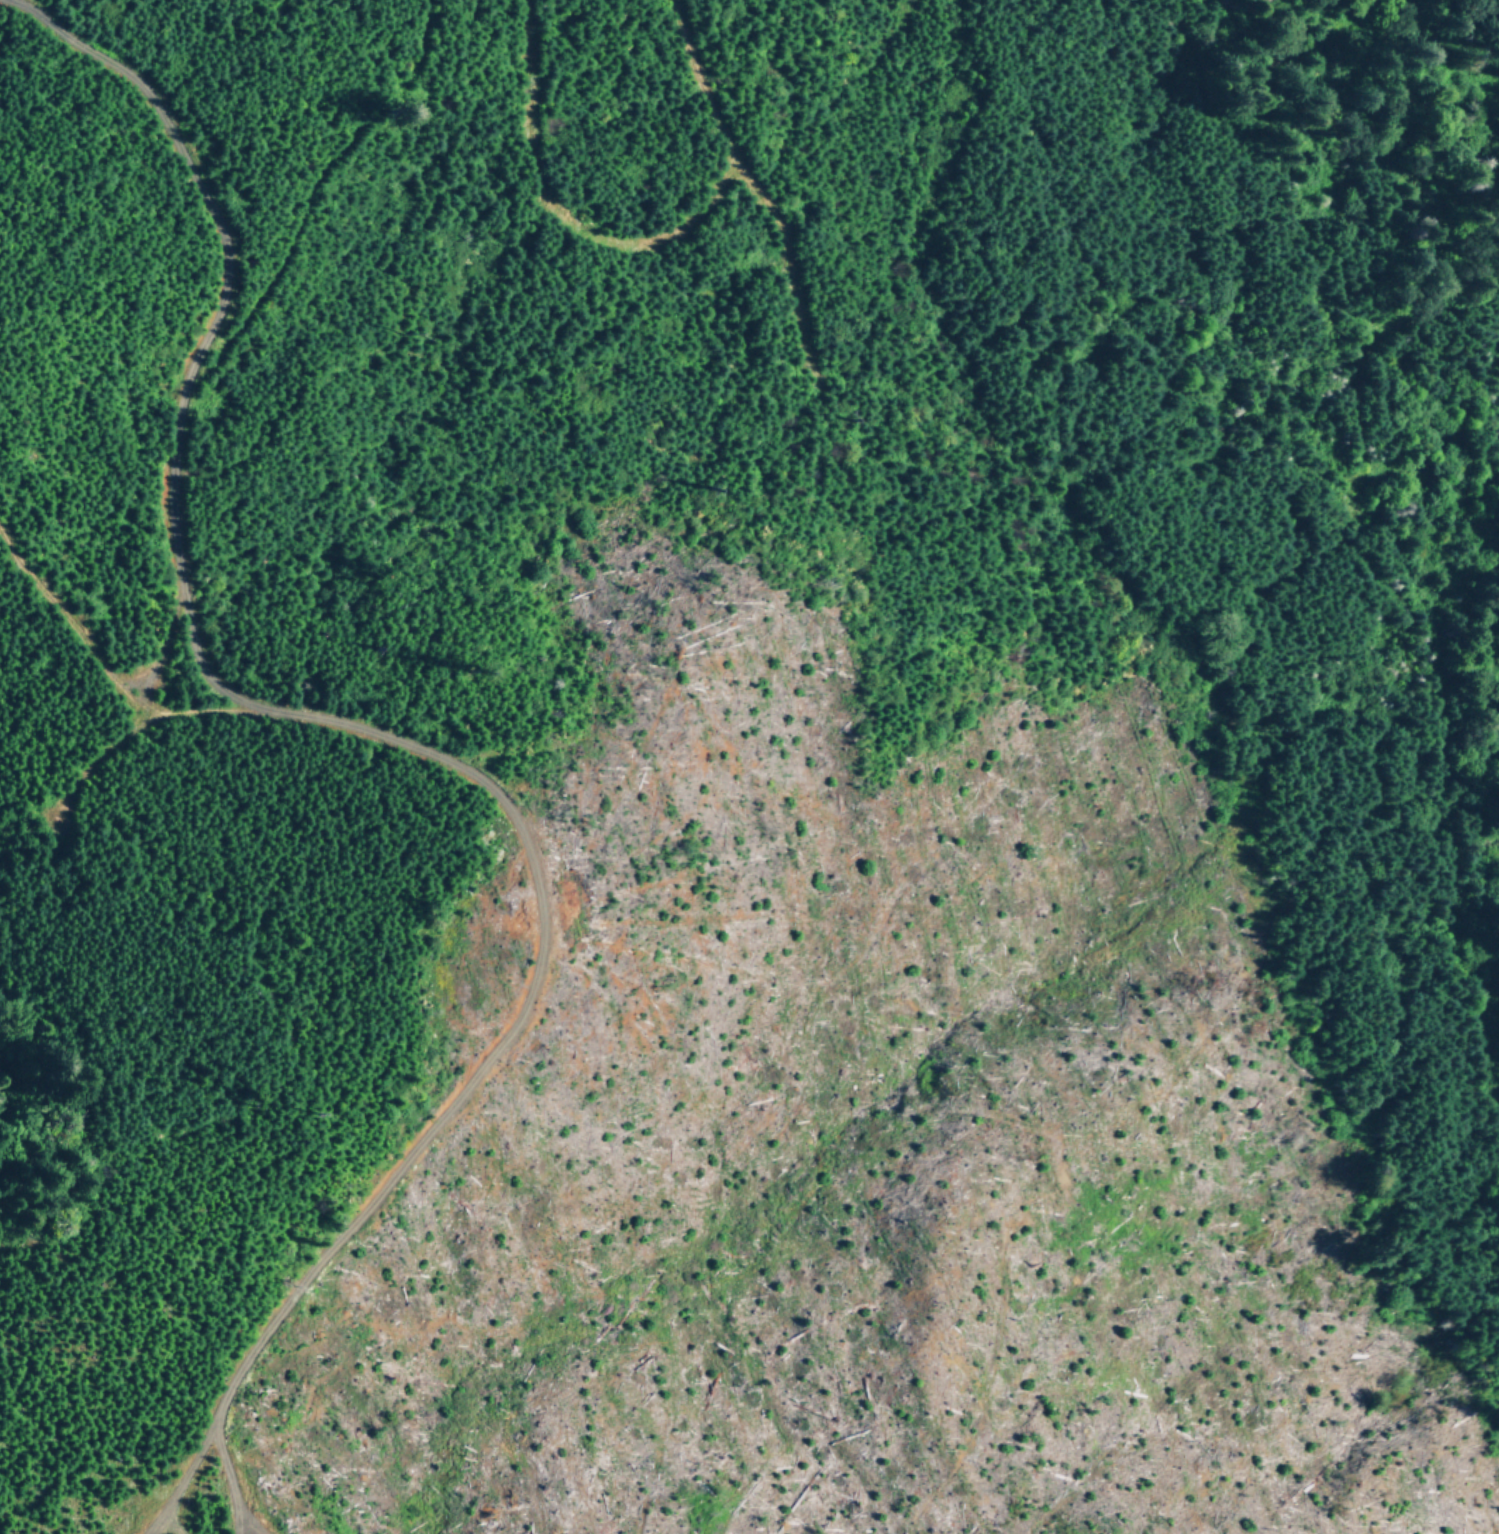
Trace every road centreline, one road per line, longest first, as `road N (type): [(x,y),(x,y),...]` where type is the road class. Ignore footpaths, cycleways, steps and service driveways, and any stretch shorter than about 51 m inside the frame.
road 1 (track): [(8,0),(82,38),(184,147),(220,288),(164,421),(186,653),(372,719),(515,801),(542,968),(382,1191),(218,1389),(216,1533)]

